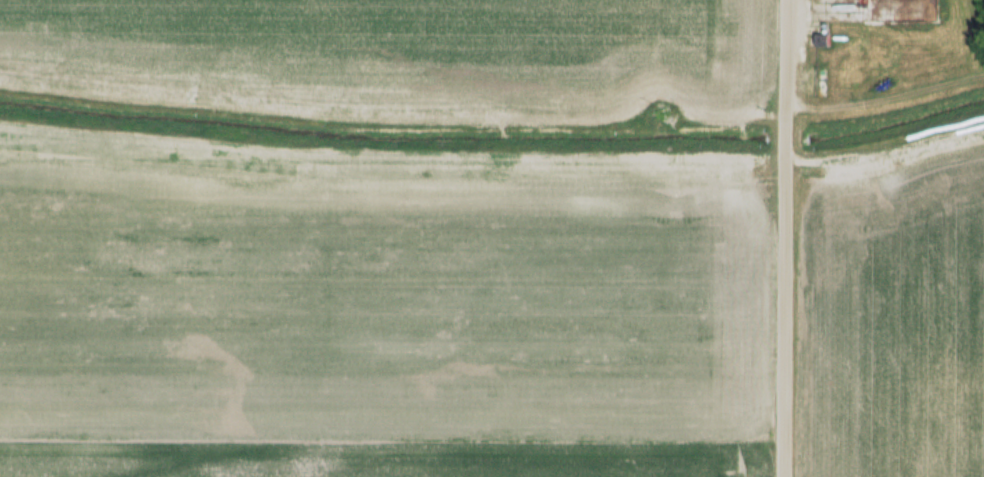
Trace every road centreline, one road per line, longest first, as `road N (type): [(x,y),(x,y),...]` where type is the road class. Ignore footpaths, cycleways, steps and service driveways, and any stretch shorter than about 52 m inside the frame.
road 1 (residential): [(782,476),(785,0)]

